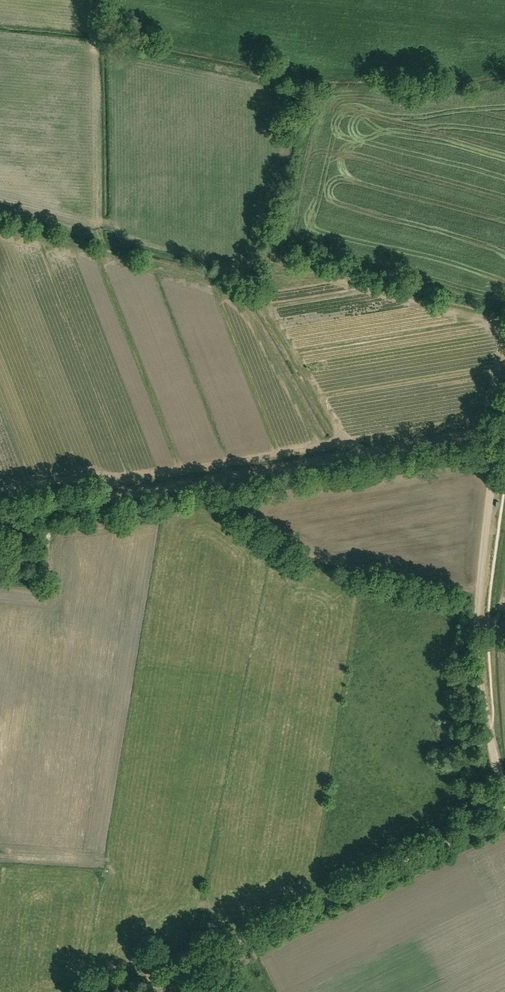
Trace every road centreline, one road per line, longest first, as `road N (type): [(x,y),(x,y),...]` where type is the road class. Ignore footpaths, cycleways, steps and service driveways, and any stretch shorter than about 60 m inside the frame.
road 1 (track): [(501,431),(0,519)]
road 2 (unclassified): [(141,991),(504,814)]
road 3 (unclassified): [(504,802),(477,651),(501,431)]

